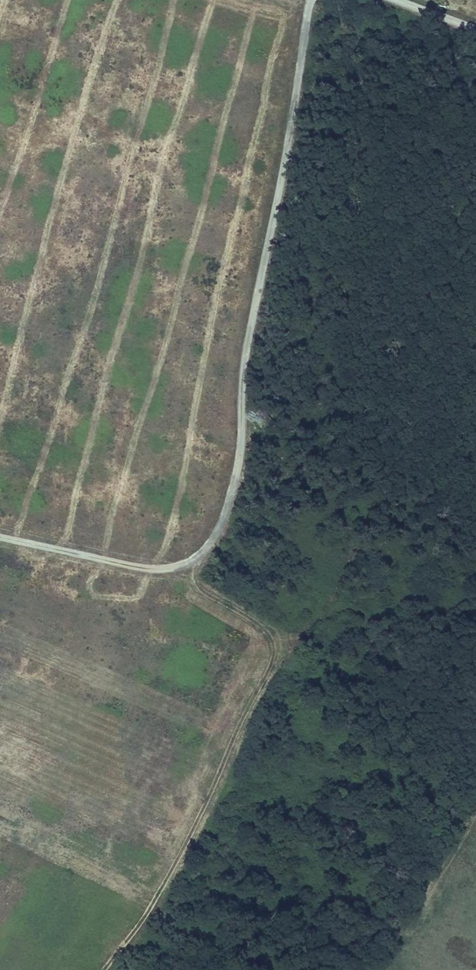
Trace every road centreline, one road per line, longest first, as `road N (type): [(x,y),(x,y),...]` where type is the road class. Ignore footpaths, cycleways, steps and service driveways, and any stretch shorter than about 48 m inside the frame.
road 1 (track): [(312,0),(248,348),(241,476),(225,524),(182,567),(146,567),(0,537)]

